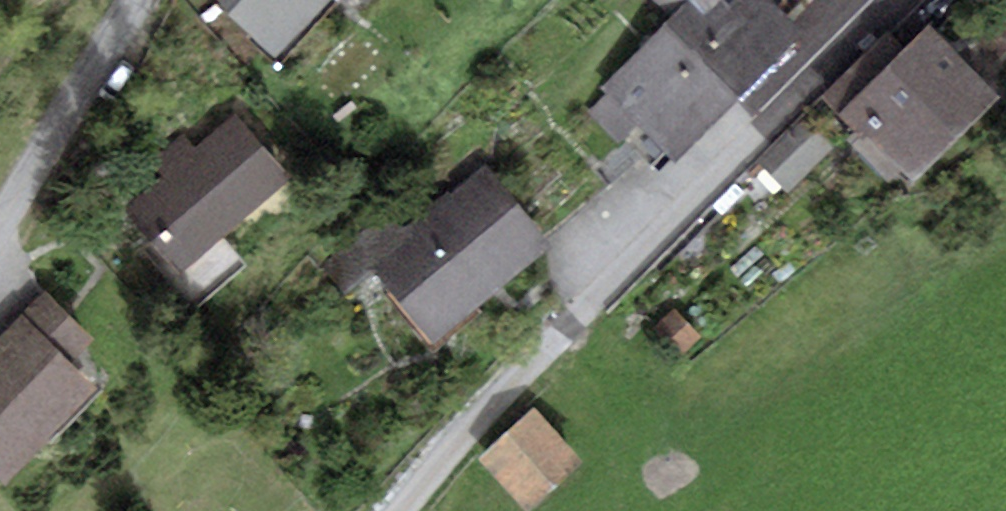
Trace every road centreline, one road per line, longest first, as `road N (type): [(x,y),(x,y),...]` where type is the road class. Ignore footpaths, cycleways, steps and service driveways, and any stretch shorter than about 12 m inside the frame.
road 1 (residential): [(892,0),(643,243),(401,510)]
road 2 (residential): [(0,227),(140,0)]

